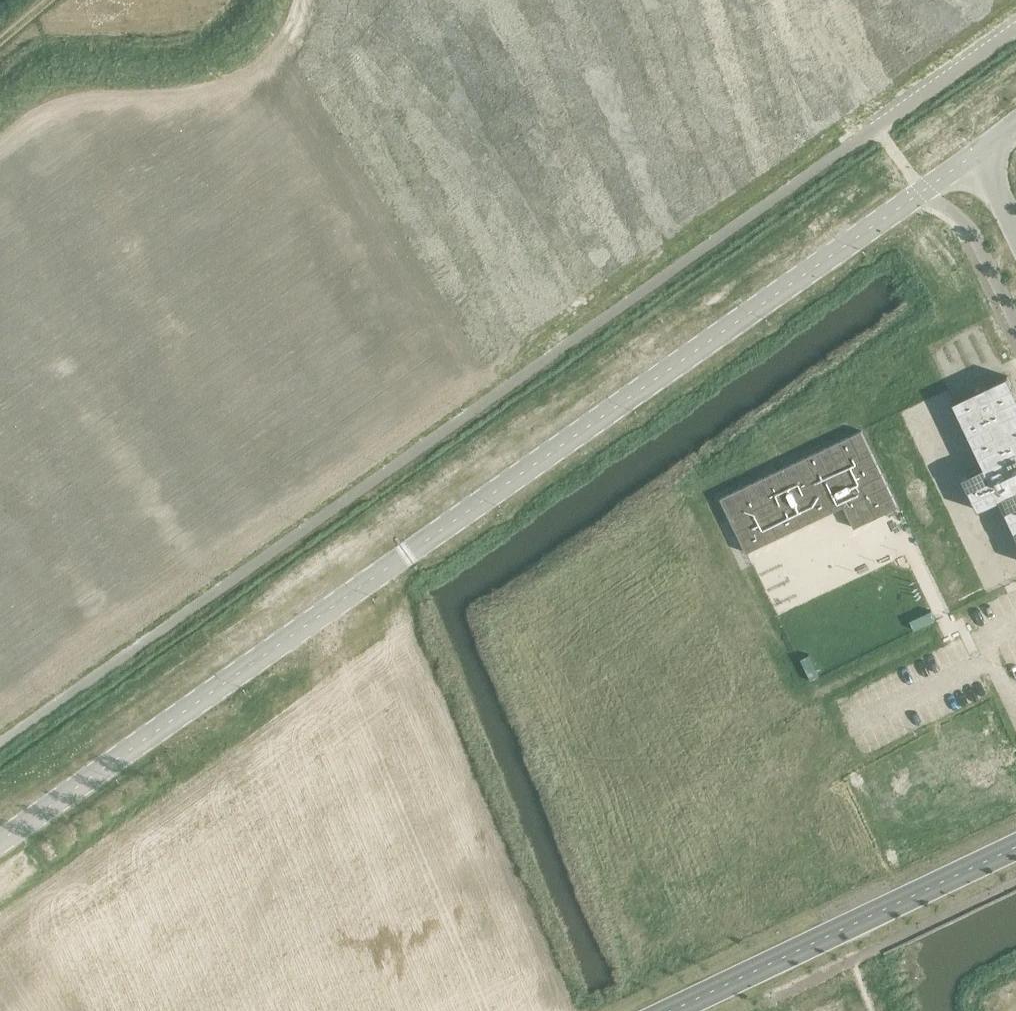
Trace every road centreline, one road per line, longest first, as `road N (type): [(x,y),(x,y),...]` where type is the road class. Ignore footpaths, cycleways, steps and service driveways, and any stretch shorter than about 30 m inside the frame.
road 1 (unclassified): [(0,842),(979,155)]

